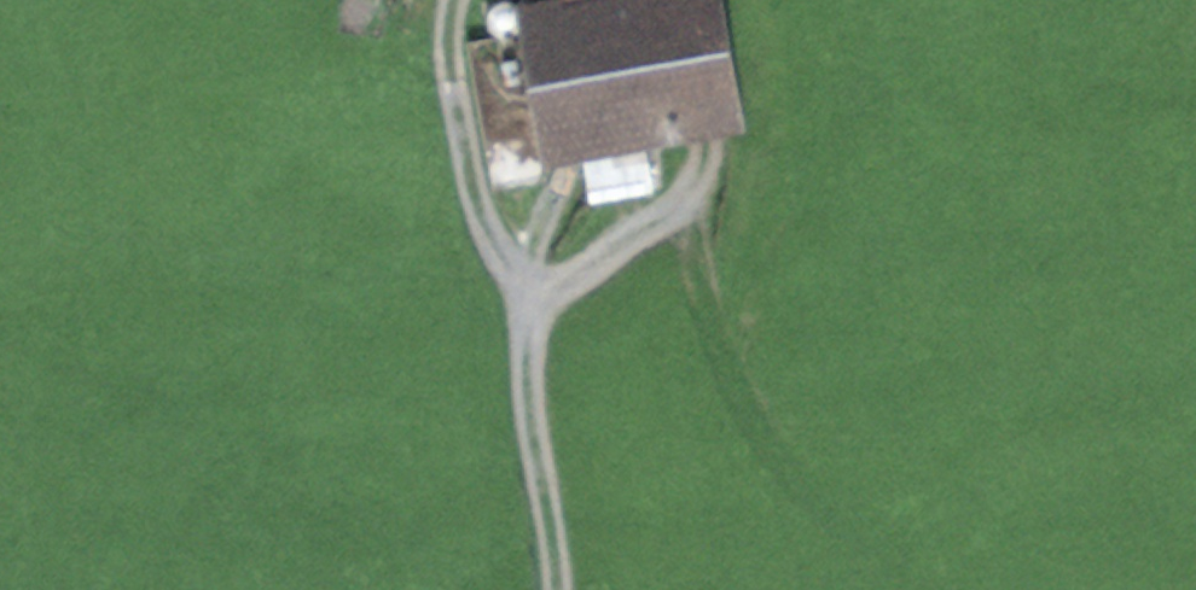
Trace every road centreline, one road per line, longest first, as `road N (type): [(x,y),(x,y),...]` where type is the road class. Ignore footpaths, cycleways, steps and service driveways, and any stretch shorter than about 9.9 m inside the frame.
road 1 (track): [(705,154),(694,231),(704,312),(786,462),(849,519)]
road 2 (track): [(464,0),(450,48),(480,199),(531,305)]
road 3 (track): [(531,305),(530,400),(560,589)]
road 4 (track): [(531,305),(668,212),(704,170)]

